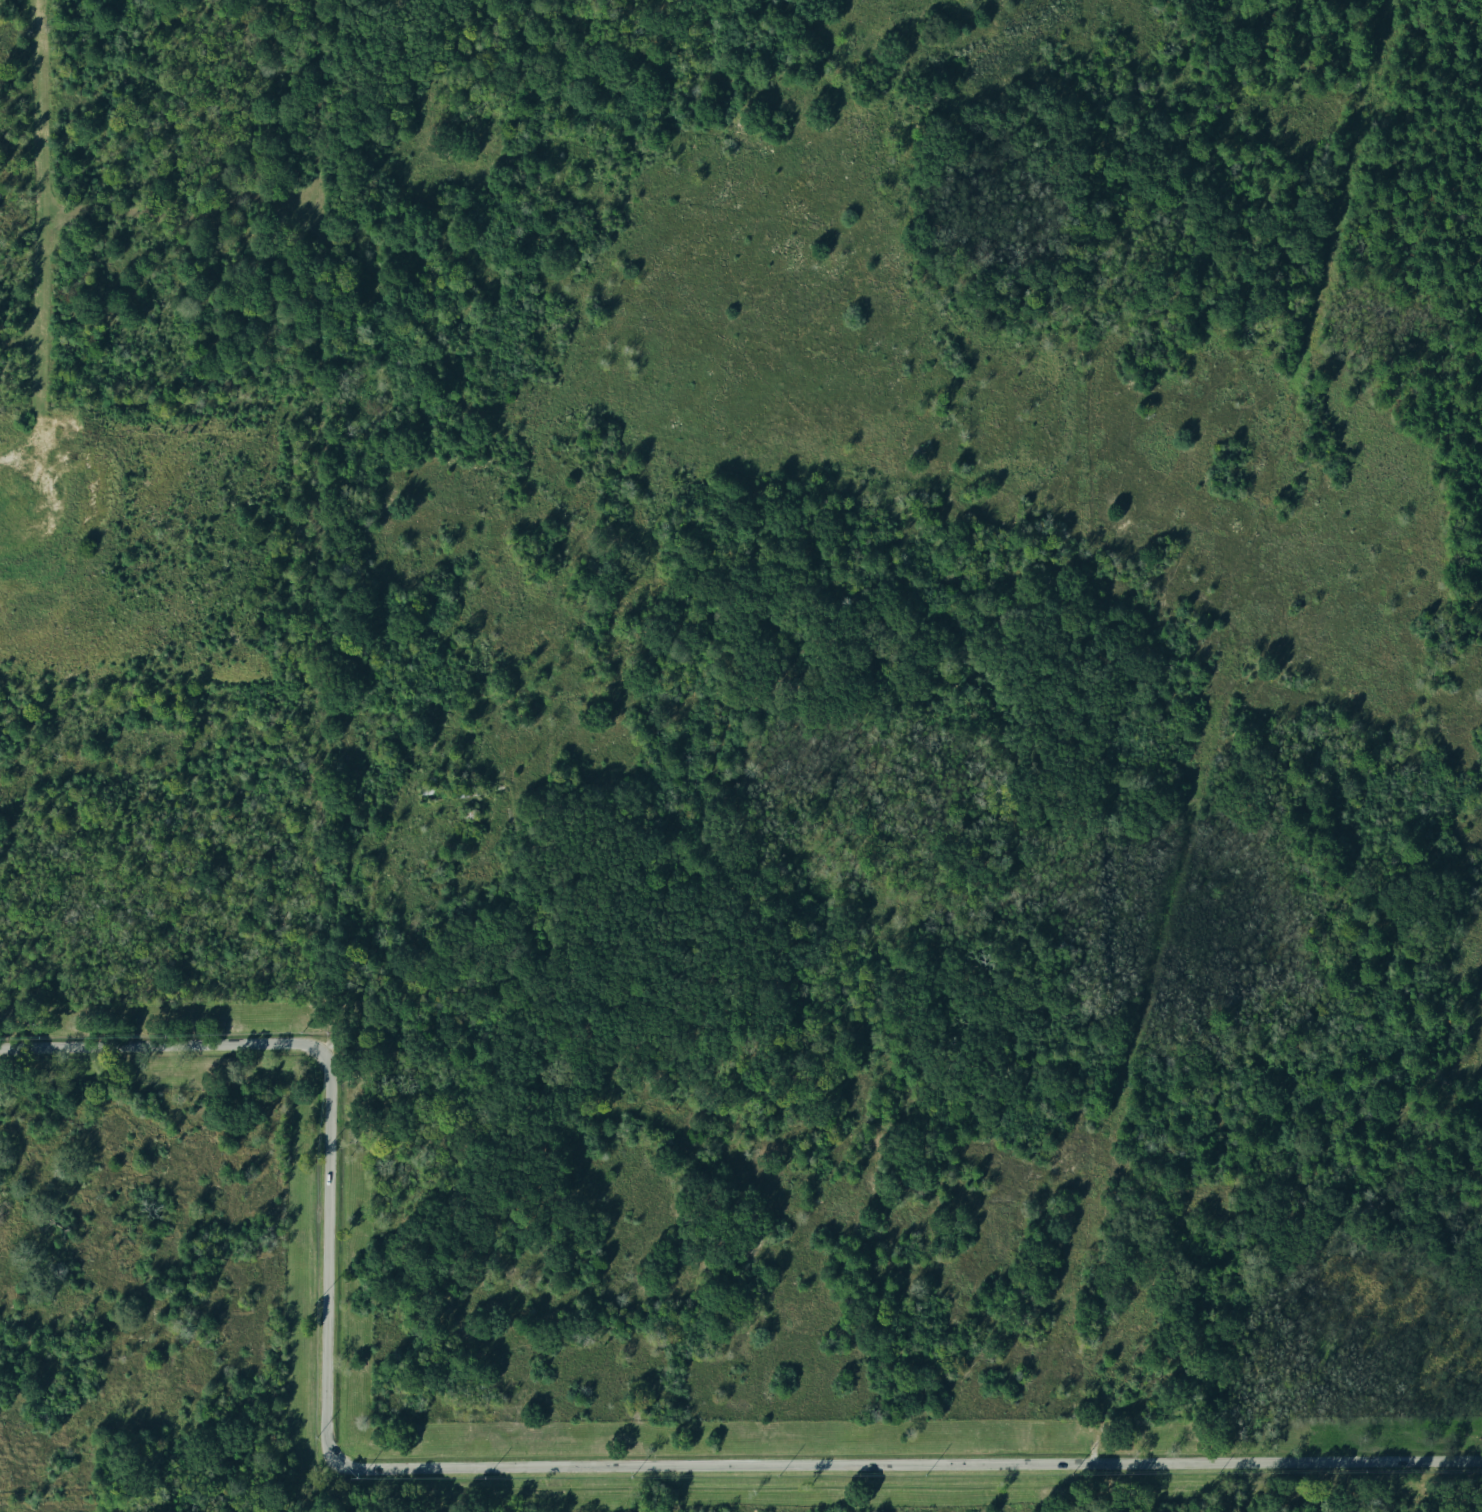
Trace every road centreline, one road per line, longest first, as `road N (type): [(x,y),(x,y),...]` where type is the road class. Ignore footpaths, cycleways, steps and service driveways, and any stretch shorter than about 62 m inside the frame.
road 1 (tertiary): [(1481,1461),(345,1465),(327,1434),(330,1080),(323,1052),(300,1043),(0,1049)]

